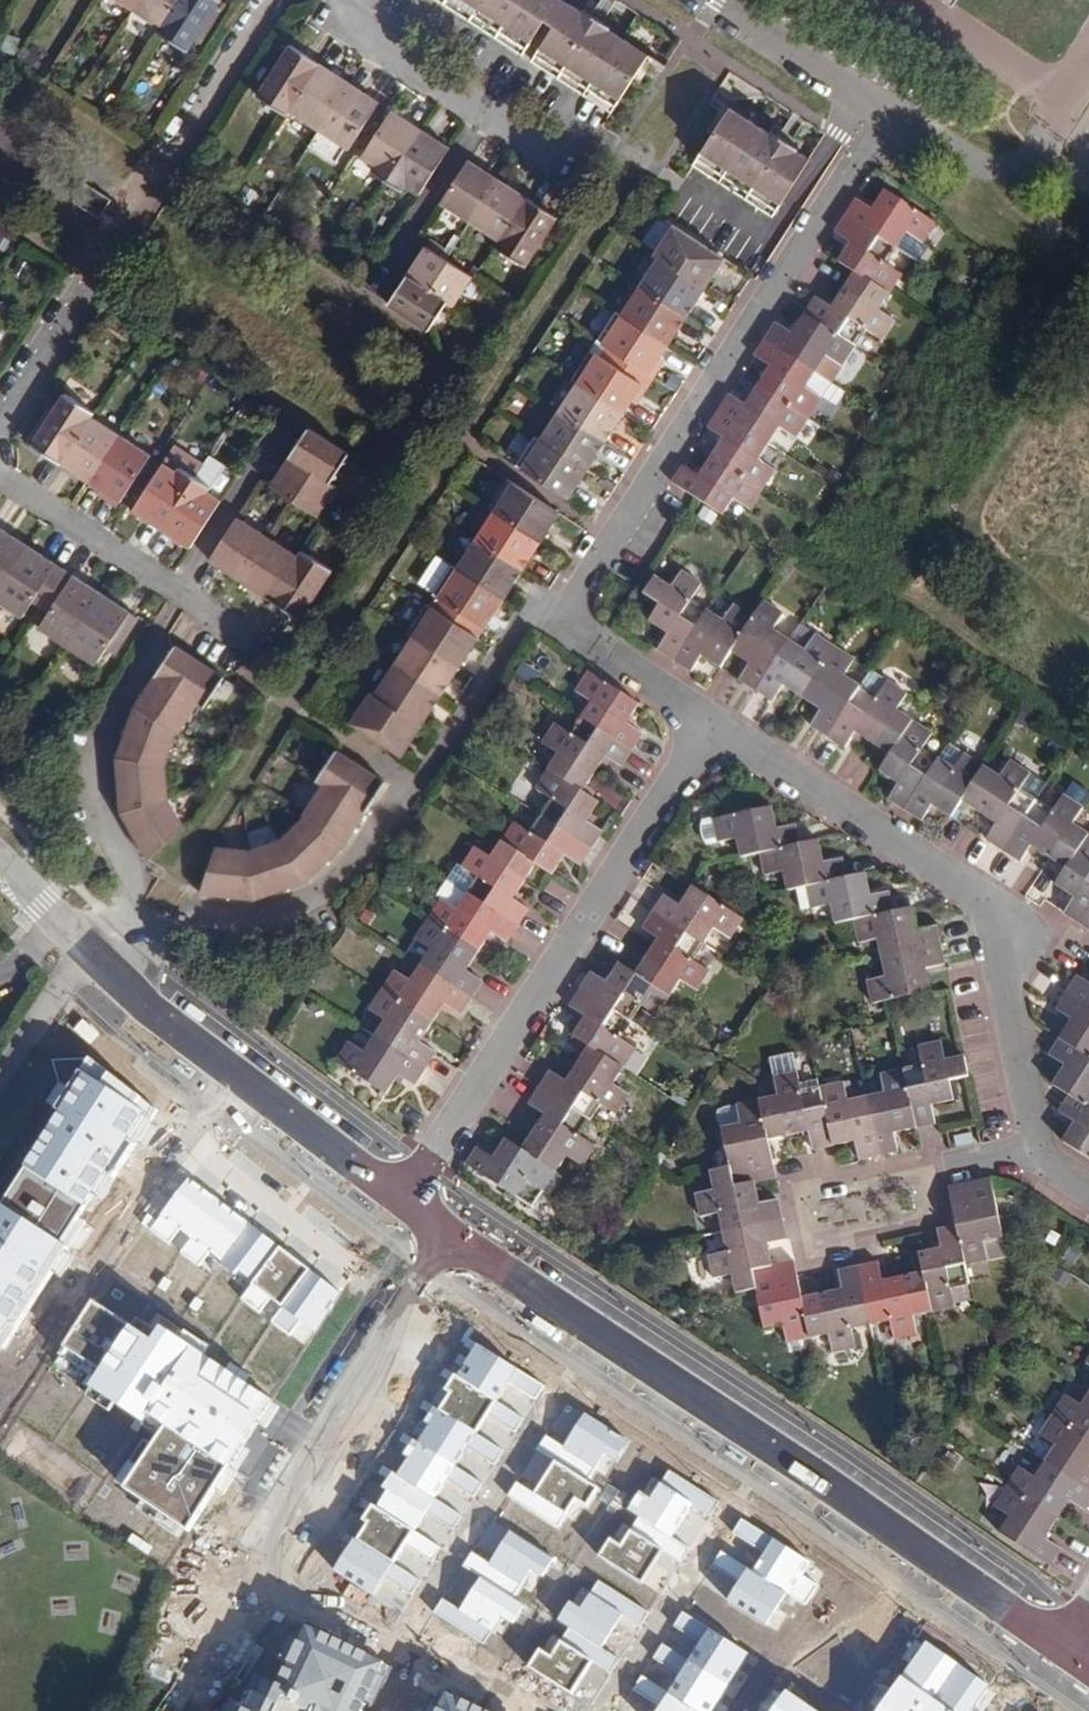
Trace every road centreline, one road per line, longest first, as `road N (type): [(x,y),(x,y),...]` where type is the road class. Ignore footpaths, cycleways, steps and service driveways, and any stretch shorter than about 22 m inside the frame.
road 1 (residential): [(1060,1649),(461,1235)]
road 2 (residential): [(556,623),(888,105)]
road 3 (residential): [(1043,1152),(998,919),(982,897),(718,728)]
road 4 (residential): [(718,728),(407,1198)]
road 5 (residential): [(142,913),(239,918),(286,911),(326,888),(409,789),(526,619),(556,623)]
road 6 (residential): [(0,418),(267,0)]
road 7 (residential): [(461,1235),(245,1581)]
road 8 (residential): [(407,1198),(263,1101),(105,963)]
road 9 (residential): [(182,590),(124,691),(100,759),(99,789),(132,865),(142,913)]
road 10 (residential): [(927,1173),(803,1178),(796,1193),(804,1236),(835,1242),(909,1227),(934,1208)]
road 11 (residential): [(521,1710),(245,1581)]
road 12 (residential): [(358,0),(608,153)]
road 13 (residential): [(0,468),(182,590)]
road 14 (residential): [(718,728),(556,623)]
road 15 (residential): [(728,0),(888,105)]
road 16 (residential): [(266,454),(182,590)]
road 17 (residential): [(245,1581),(159,1710)]
road 18 (residential): [(105,963),(0,869)]

